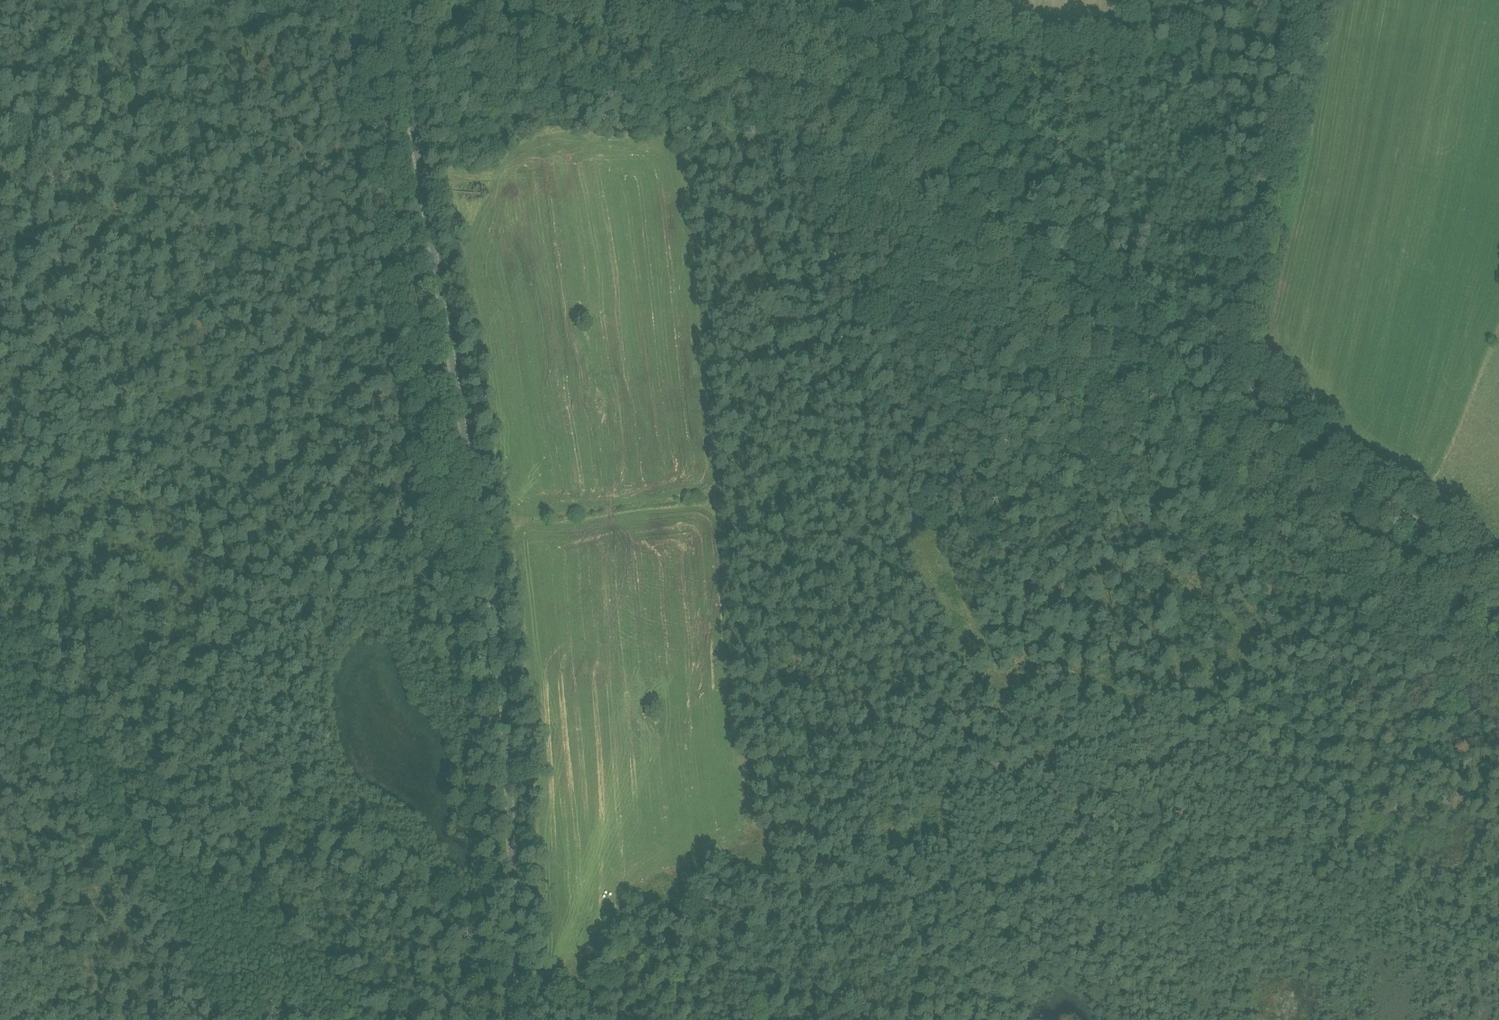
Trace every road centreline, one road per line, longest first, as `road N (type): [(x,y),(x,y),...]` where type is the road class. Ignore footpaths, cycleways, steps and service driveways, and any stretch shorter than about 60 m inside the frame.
road 1 (unclassified): [(510,1019),(505,761),(419,213),(402,34),(408,0)]
road 2 (track): [(845,0),(1233,364)]
road 3 (track): [(1289,0),(1233,364)]
road 4 (track): [(1233,364),(1292,431),(1462,560),(1498,599)]

